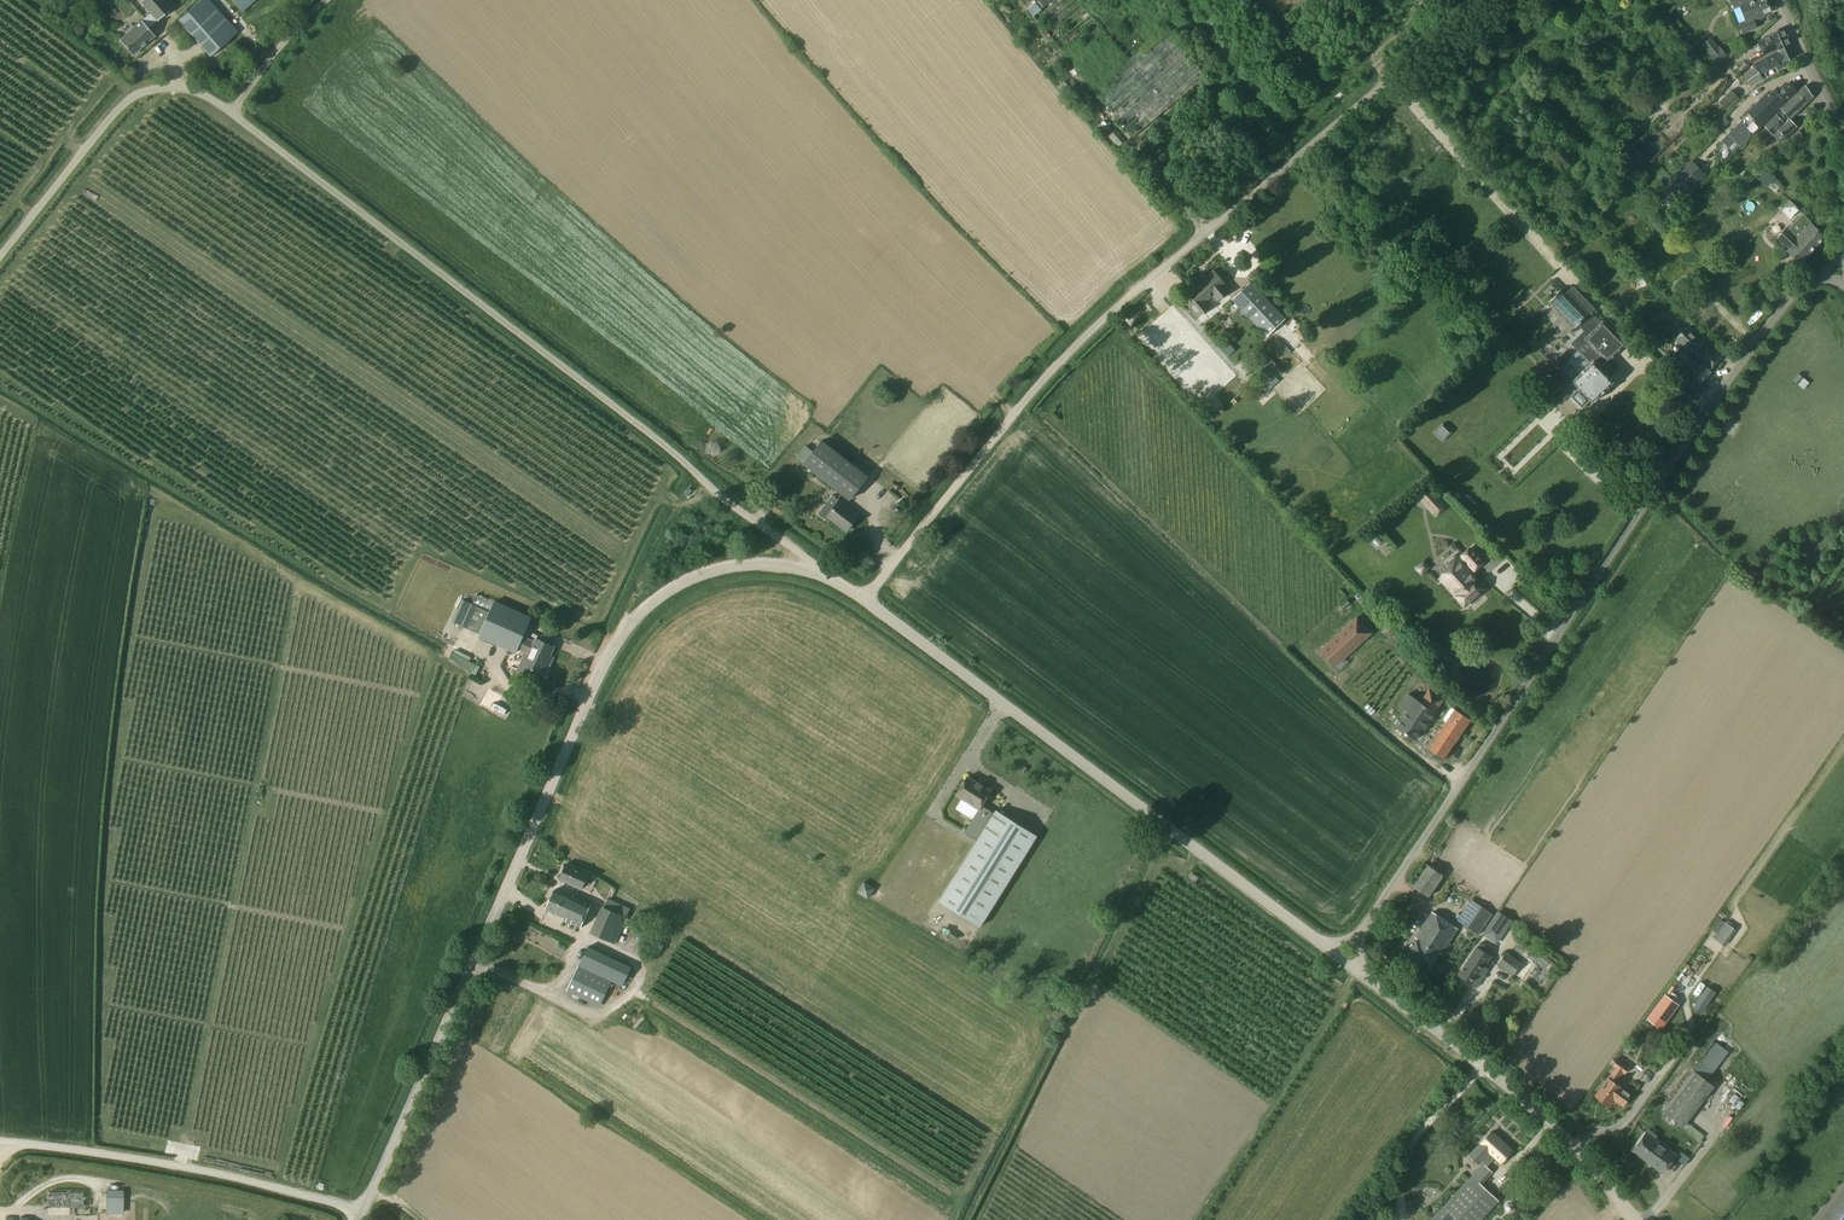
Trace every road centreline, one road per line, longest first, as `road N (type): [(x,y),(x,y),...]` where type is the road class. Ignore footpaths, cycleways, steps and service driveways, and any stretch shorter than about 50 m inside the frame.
road 1 (unclassified): [(865,600),(1073,347),(1484,0)]
road 2 (unclassified): [(1362,931),(1731,377),(1813,278)]
road 3 (unclassified): [(829,577),(230,112)]
road 4 (unclassified): [(365,1214),(610,652),(645,608),(706,571)]
road 5 (unclassified): [(1317,941),(865,600)]
road 6 (unclassified): [(0,1143),(229,1178),(365,1214)]
road 7 (unclassified): [(230,112),(194,87),(165,84),(135,95),(0,262)]
road 8 (residential): [(1635,1219),(1560,1134),(1452,1044)]
road 9 (unclassified): [(230,112),(333,0)]
road 10 (unclassified): [(1843,131),(1781,0)]
road 11 (unclassified): [(829,577),(777,564),(706,571)]

